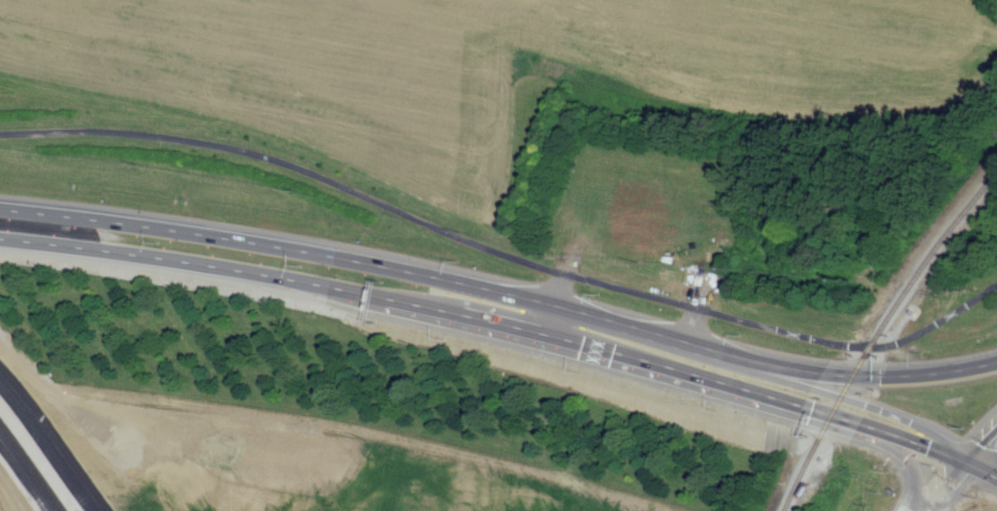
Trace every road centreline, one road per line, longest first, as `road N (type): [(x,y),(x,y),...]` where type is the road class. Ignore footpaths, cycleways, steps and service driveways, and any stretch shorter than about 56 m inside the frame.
road 1 (primary): [(100,510),(0,375)]

